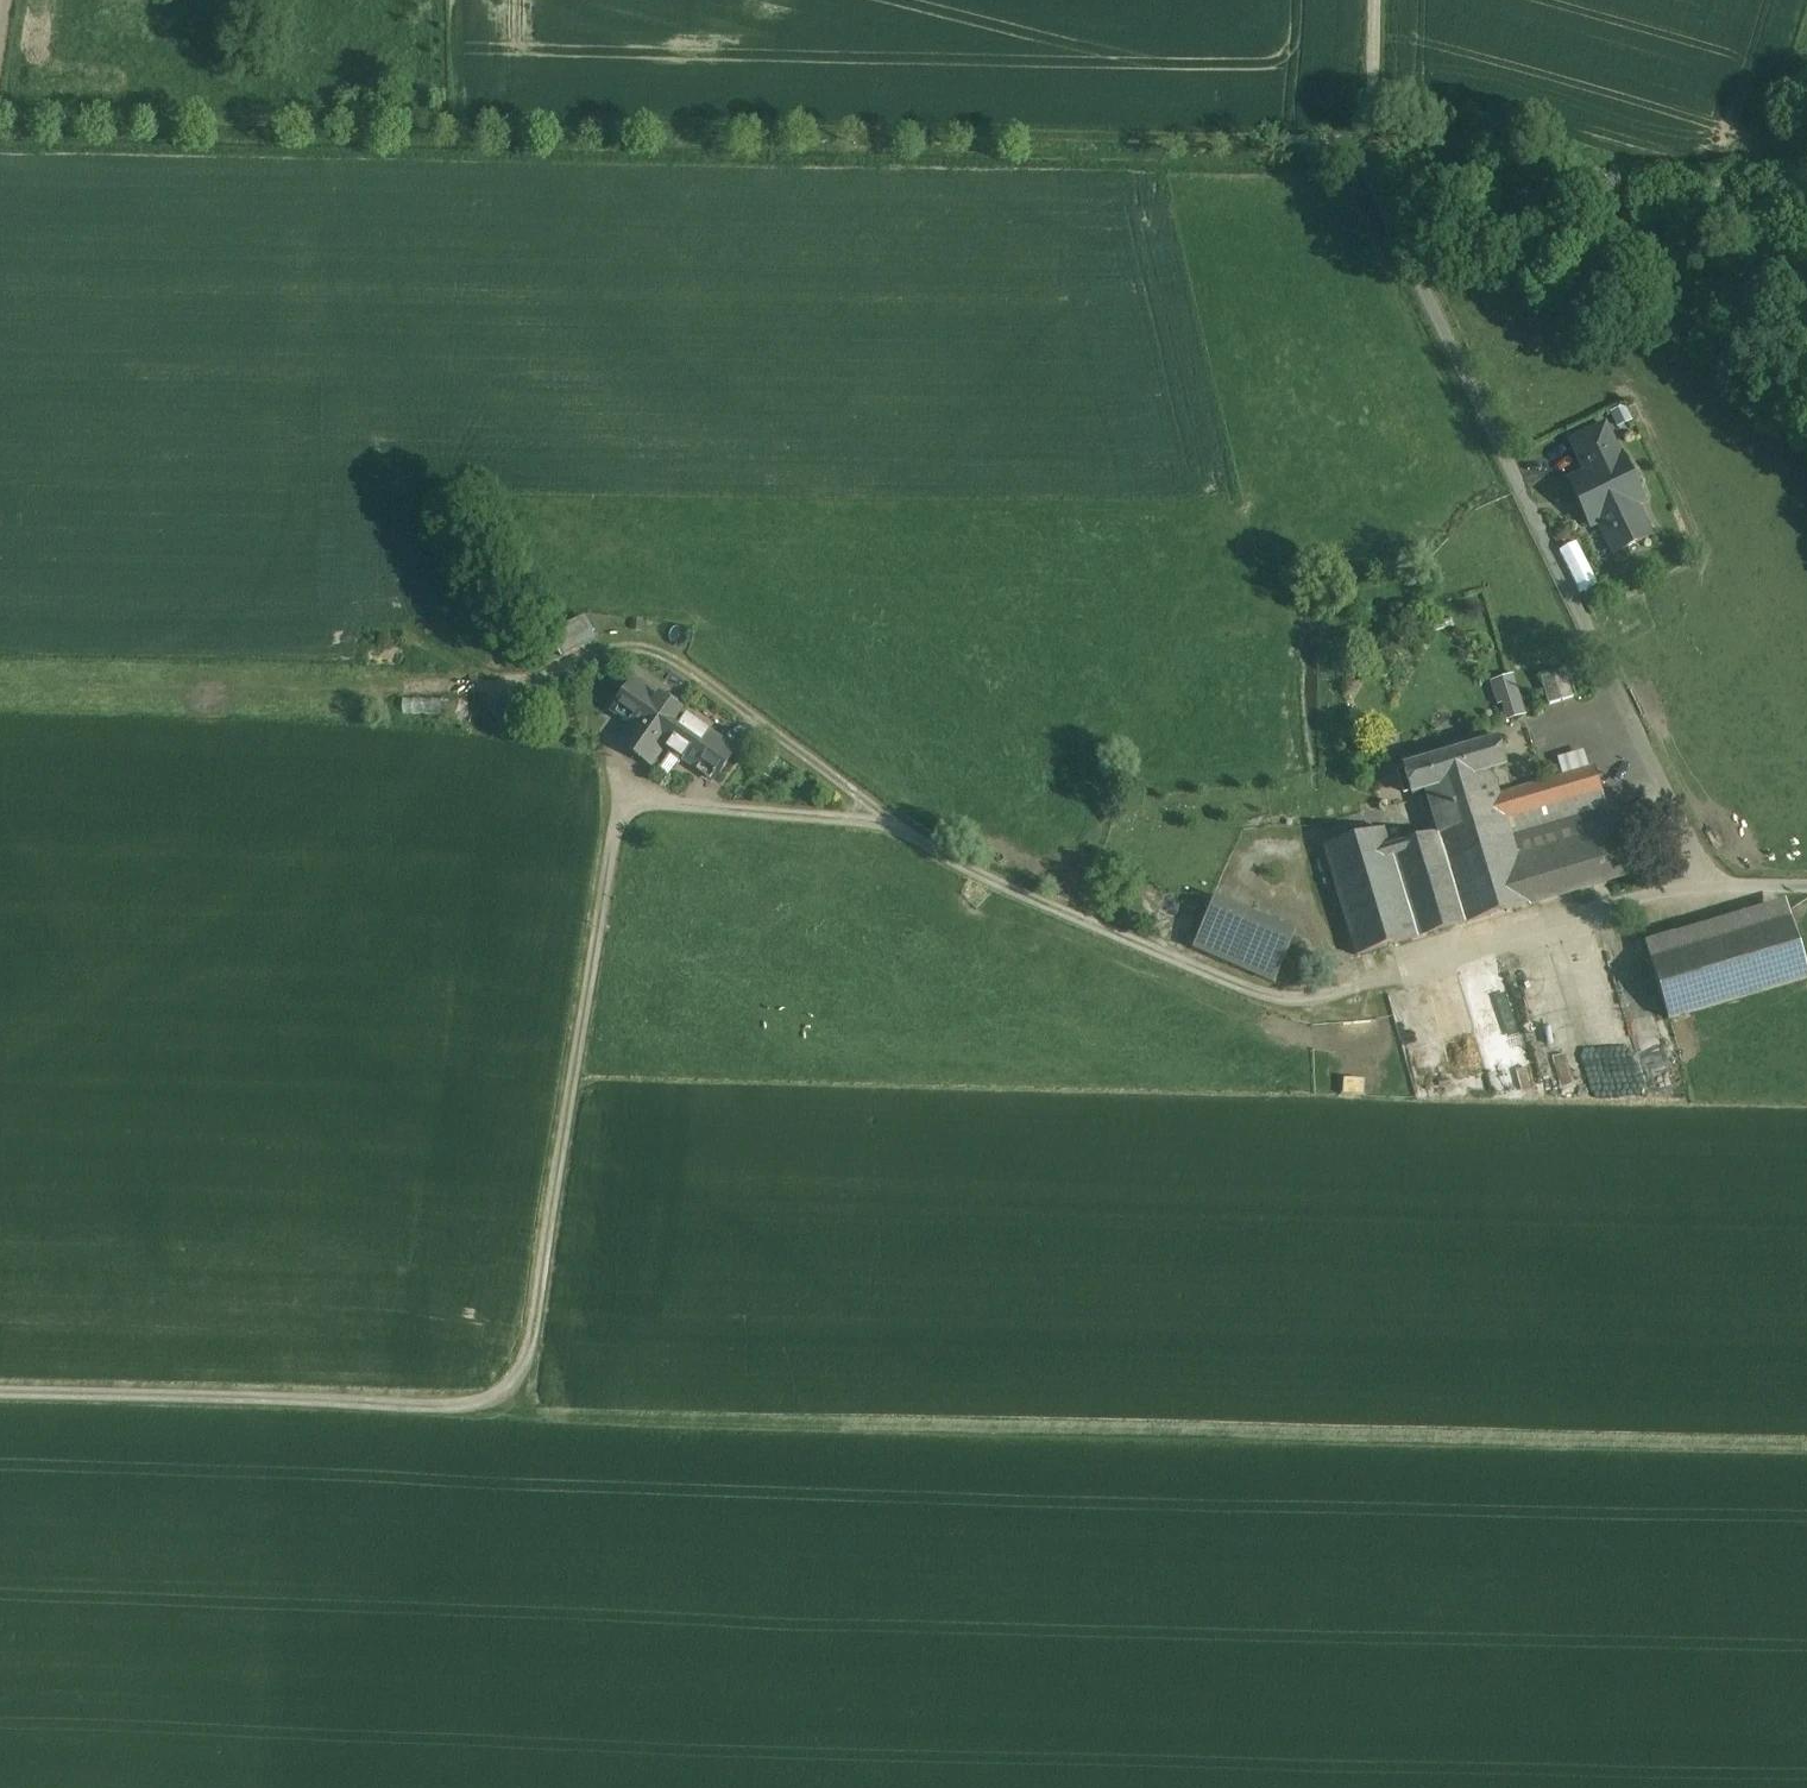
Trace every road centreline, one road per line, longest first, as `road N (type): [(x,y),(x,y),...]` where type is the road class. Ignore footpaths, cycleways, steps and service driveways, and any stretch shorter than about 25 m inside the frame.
road 1 (track): [(0,113),(1372,140)]

